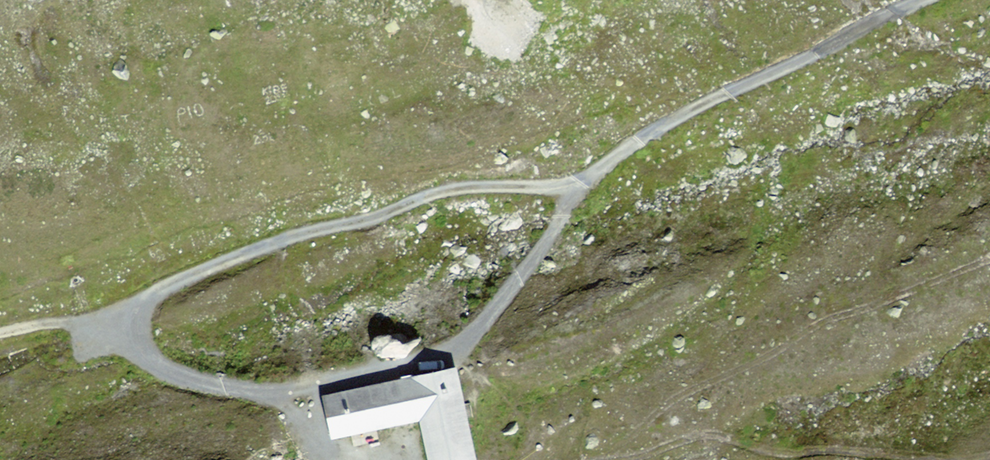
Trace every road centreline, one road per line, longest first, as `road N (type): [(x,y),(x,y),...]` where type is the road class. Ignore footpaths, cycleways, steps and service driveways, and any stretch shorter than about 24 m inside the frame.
road 1 (track): [(916,0),(649,132),(578,185),(442,192),(267,245),(117,315),(0,333)]
road 2 (track): [(578,185),(487,317),(443,358),(409,368),(313,390),(221,387),(168,369),(124,335),(117,315)]

